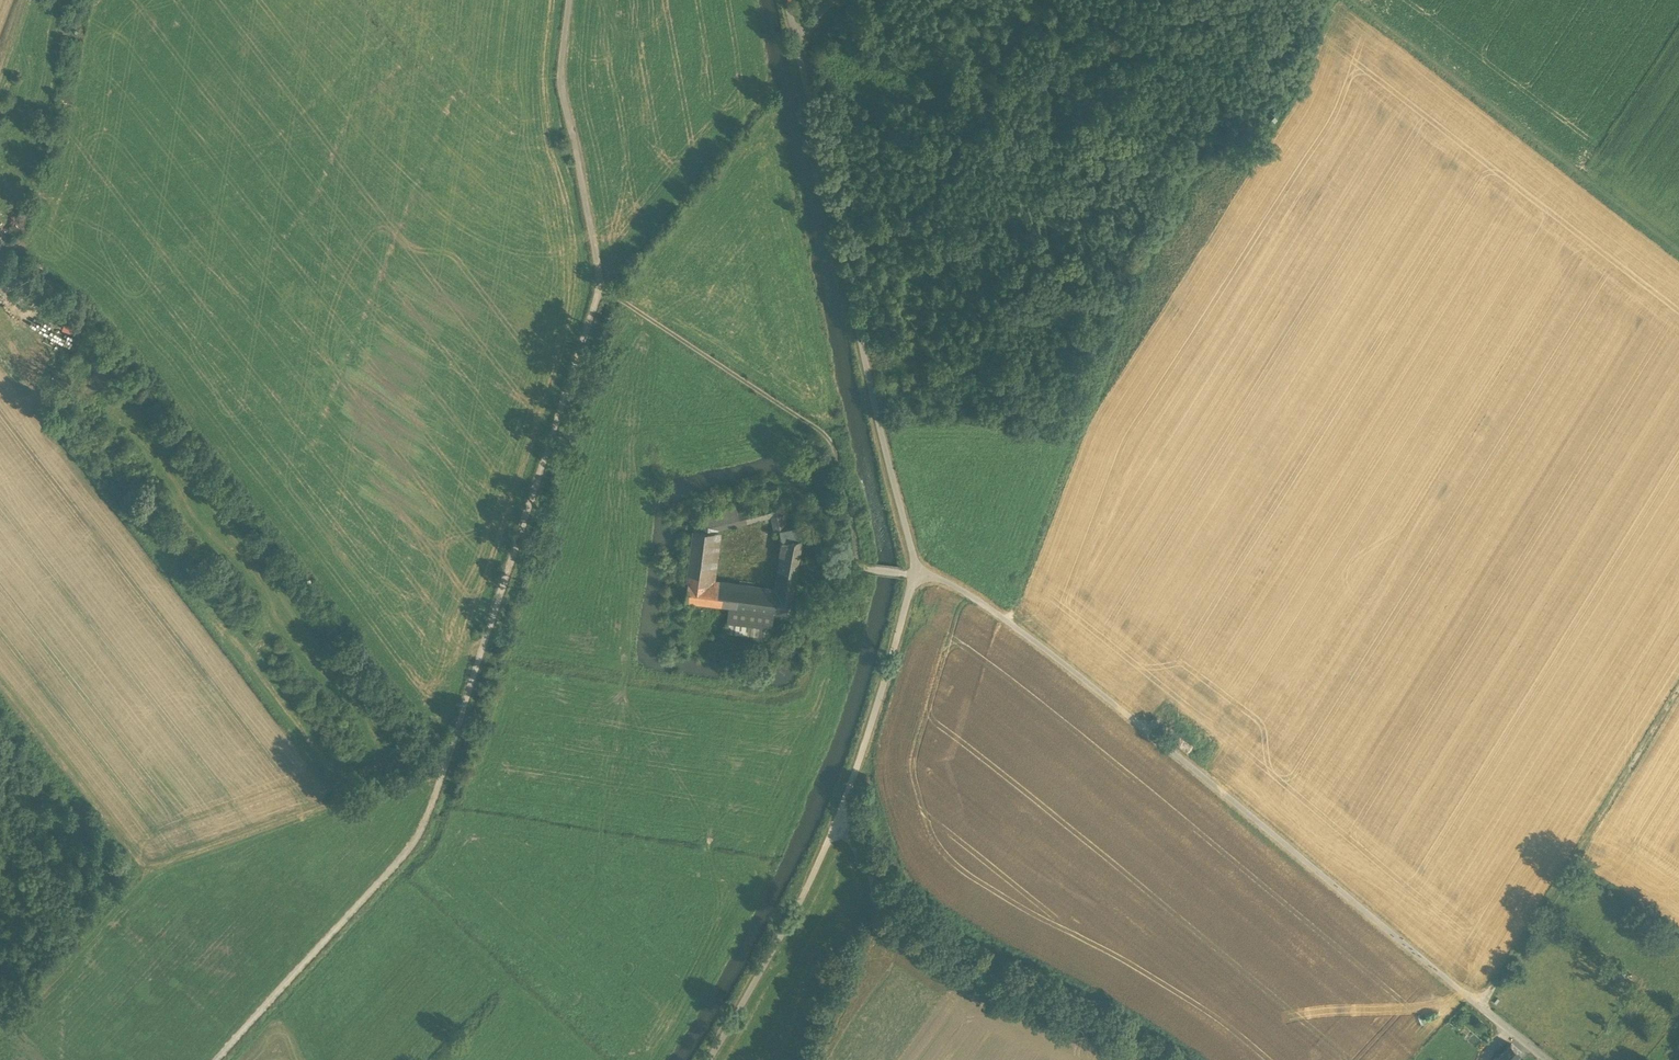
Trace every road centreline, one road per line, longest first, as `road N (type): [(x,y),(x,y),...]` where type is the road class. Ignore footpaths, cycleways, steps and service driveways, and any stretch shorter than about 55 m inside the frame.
road 1 (track): [(567,0),(558,79),(603,288),(478,678),(419,834),(215,1059)]
road 2 (track): [(709,1059),(791,920),(840,816),(915,574),(800,44)]
road 3 (track): [(915,574),(1010,622),(1467,998)]
road 4 (track): [(447,764),(144,867),(0,685)]
road 5 (track): [(1350,0),(1678,253)]
road 6 (track): [(860,571),(849,488),(833,444),(603,288)]
road 7 (track): [(1481,1009),(1678,686)]

